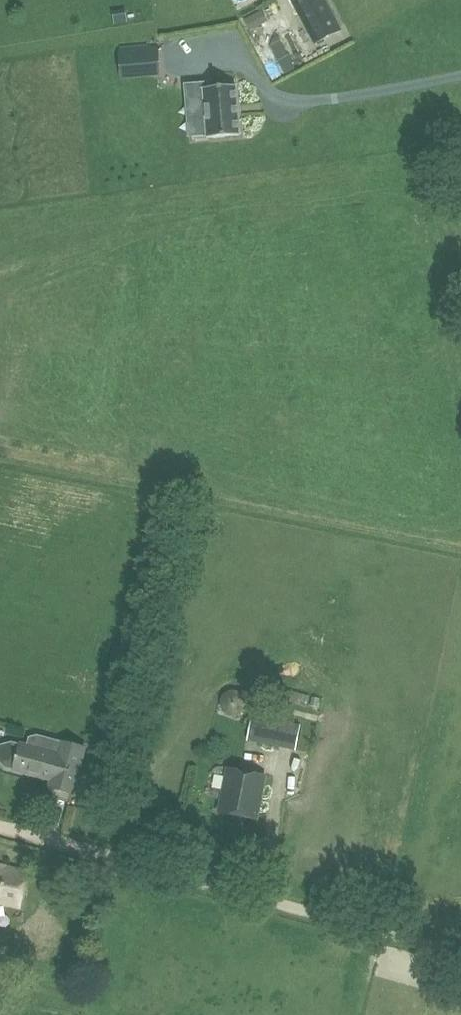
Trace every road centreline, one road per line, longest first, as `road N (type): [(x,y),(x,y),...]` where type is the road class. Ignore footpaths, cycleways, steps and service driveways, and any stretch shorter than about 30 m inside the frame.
road 1 (track): [(460,954),(0,828)]

